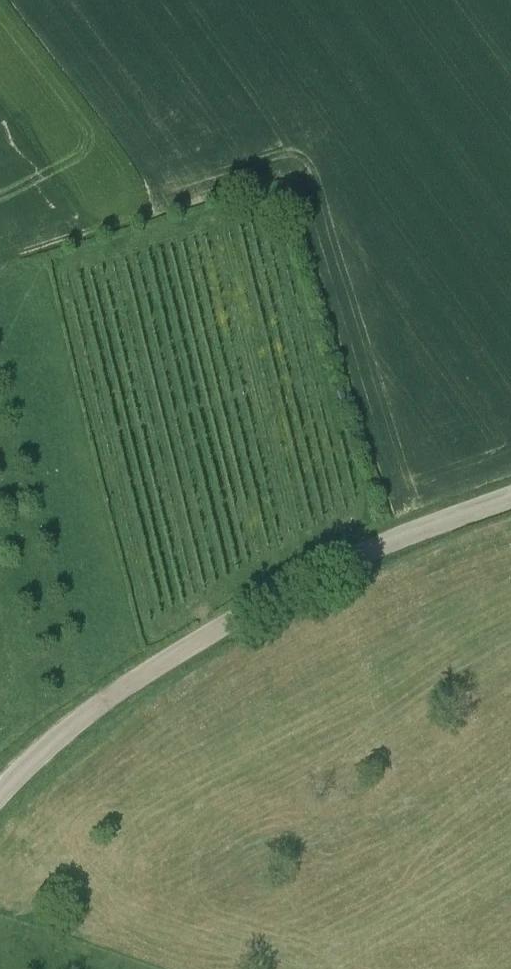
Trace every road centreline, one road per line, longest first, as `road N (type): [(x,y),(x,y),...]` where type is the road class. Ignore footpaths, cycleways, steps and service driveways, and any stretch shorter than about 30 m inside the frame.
road 1 (unclassified): [(0,794),(93,707),(194,641),(330,567),(510,497)]

